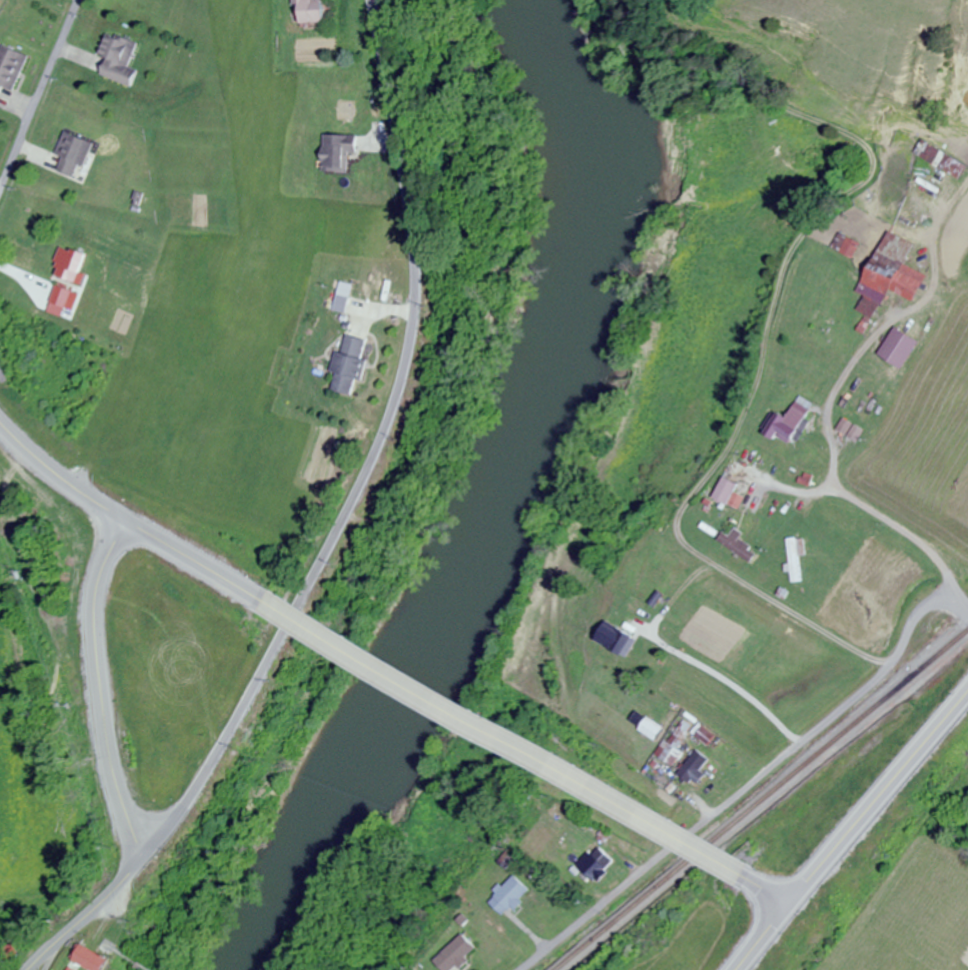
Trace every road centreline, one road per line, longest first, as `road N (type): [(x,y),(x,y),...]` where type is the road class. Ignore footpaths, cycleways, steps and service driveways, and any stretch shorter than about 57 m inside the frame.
road 1 (secondary): [(41,969),(152,859),(215,770),(351,519),(405,391),(417,338),(420,257),(374,0)]
road 2 (secondary): [(270,609),(742,875)]
road 3 (secondary): [(152,859),(107,758),(101,709),(101,596),(123,524)]
road 4 (secondary): [(0,433),(103,513),(270,609)]
road 5 (tertiary): [(786,901),(967,690)]
road 6 (residential): [(83,0),(0,199)]

